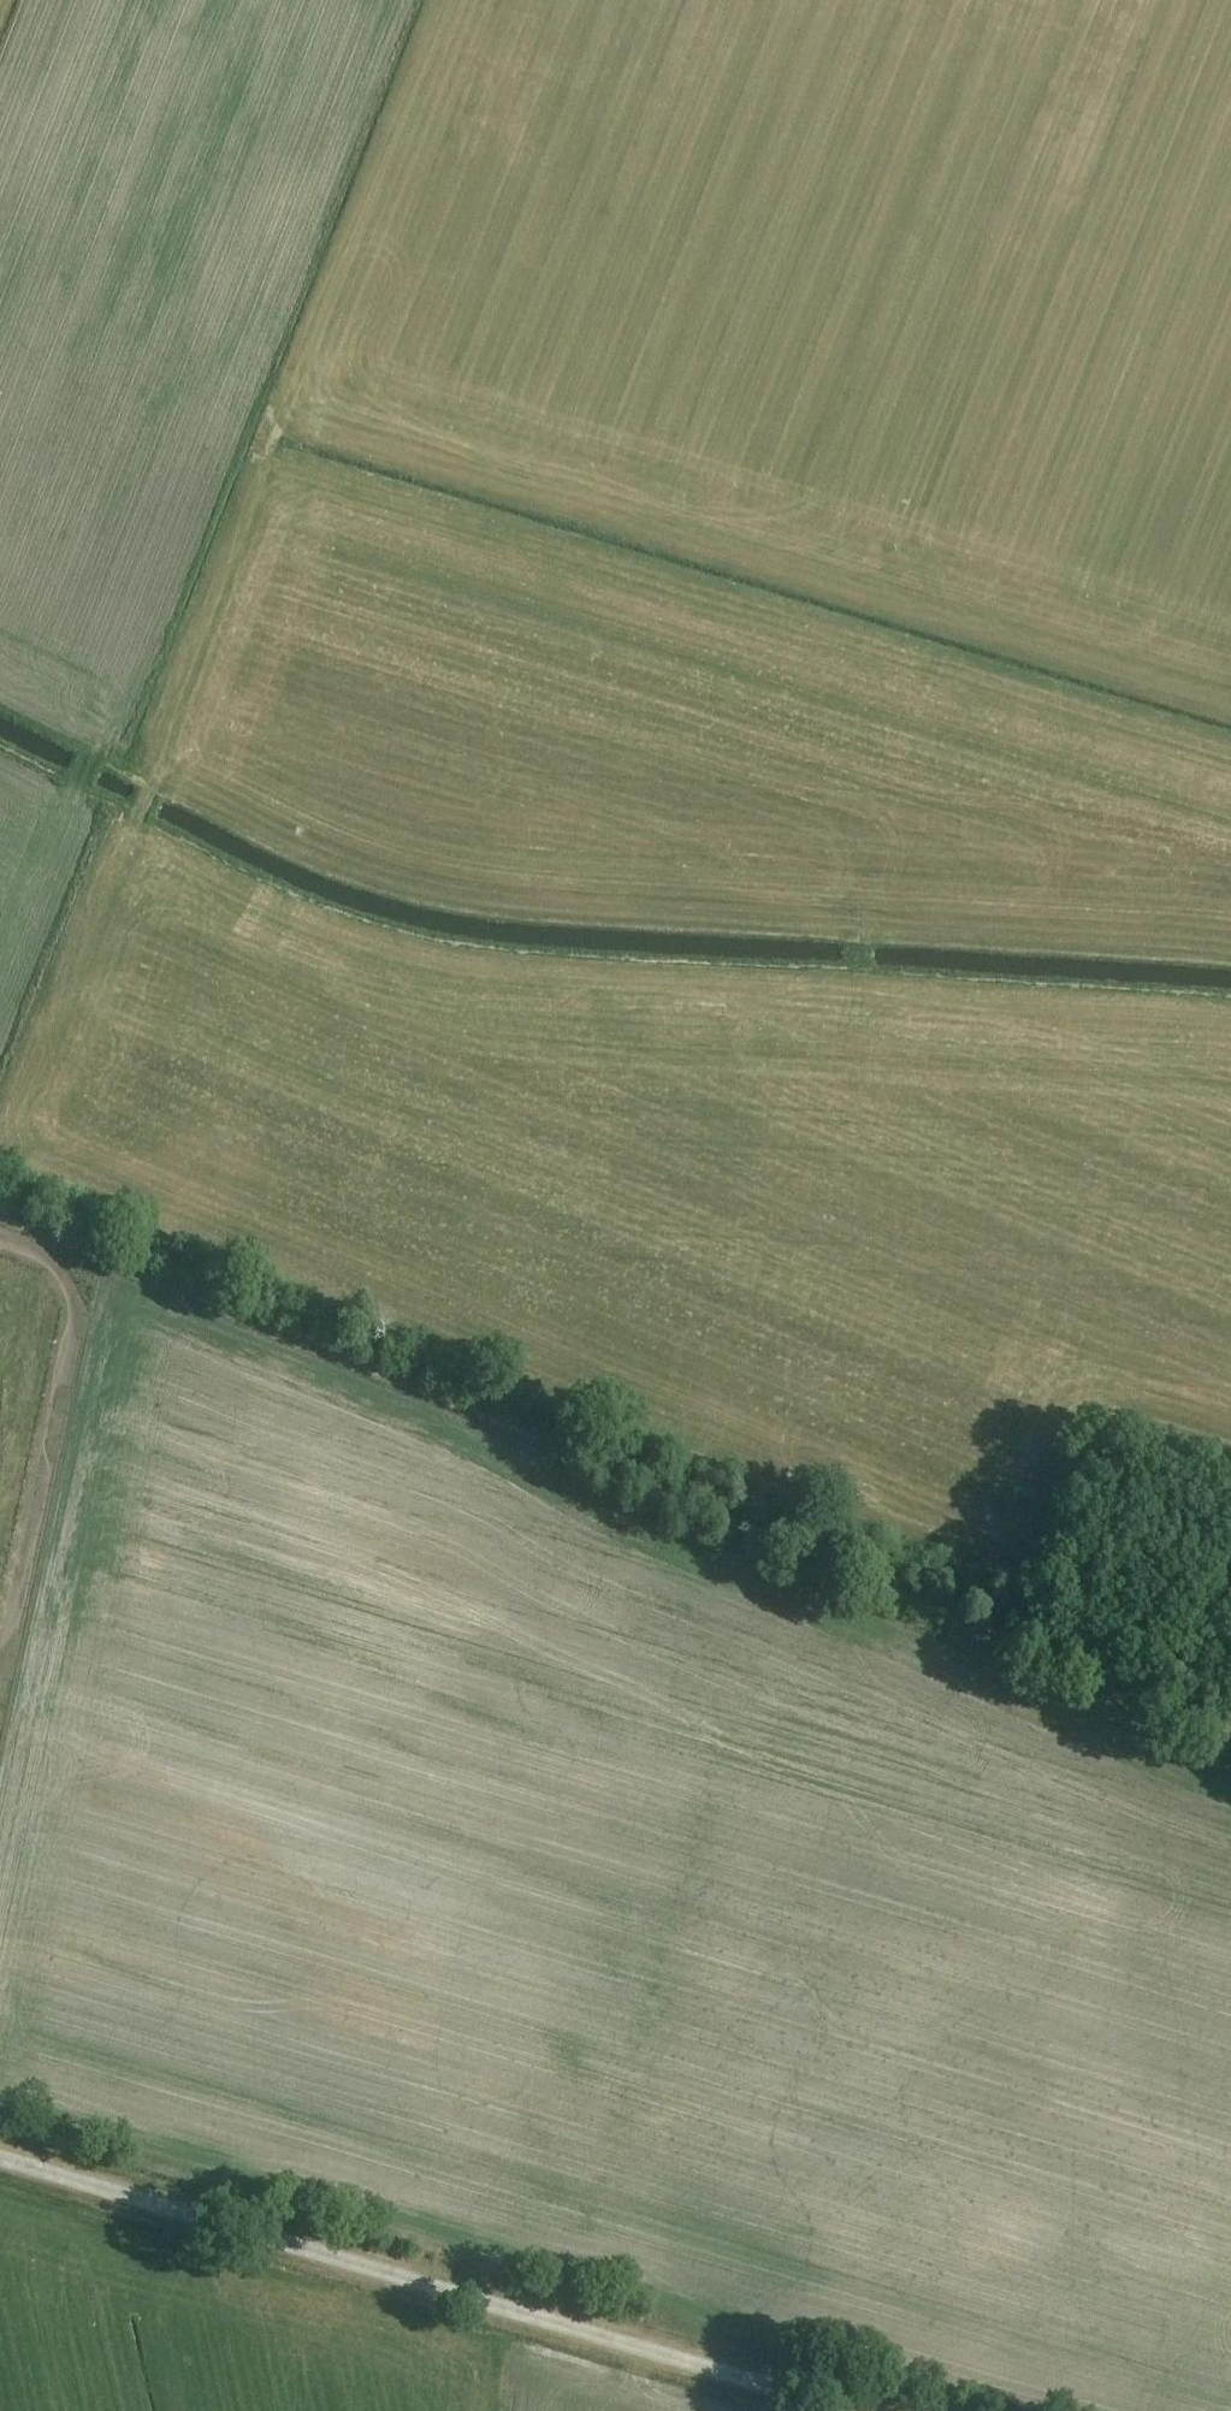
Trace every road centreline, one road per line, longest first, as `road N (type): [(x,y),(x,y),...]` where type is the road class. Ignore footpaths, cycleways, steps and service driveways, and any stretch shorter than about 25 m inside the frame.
road 1 (track): [(0,1211),(1230,1727)]
road 2 (unclassified): [(0,2157),(858,2410)]

